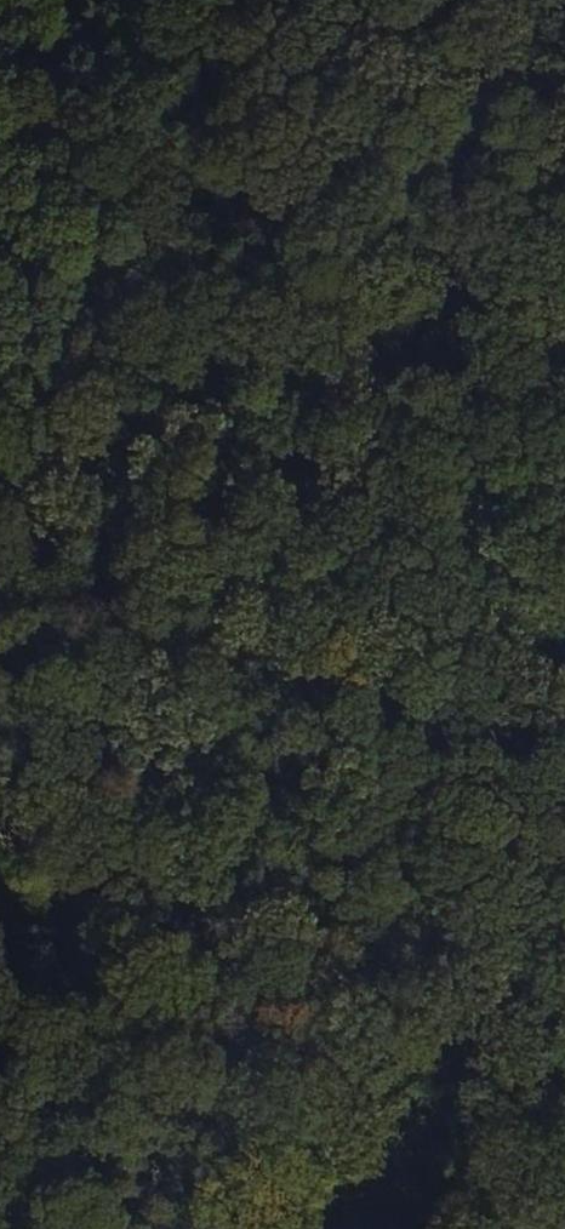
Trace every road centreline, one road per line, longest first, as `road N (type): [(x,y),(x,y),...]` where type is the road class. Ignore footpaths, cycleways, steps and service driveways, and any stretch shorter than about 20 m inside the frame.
road 1 (track): [(413,1228),(564,1079)]

